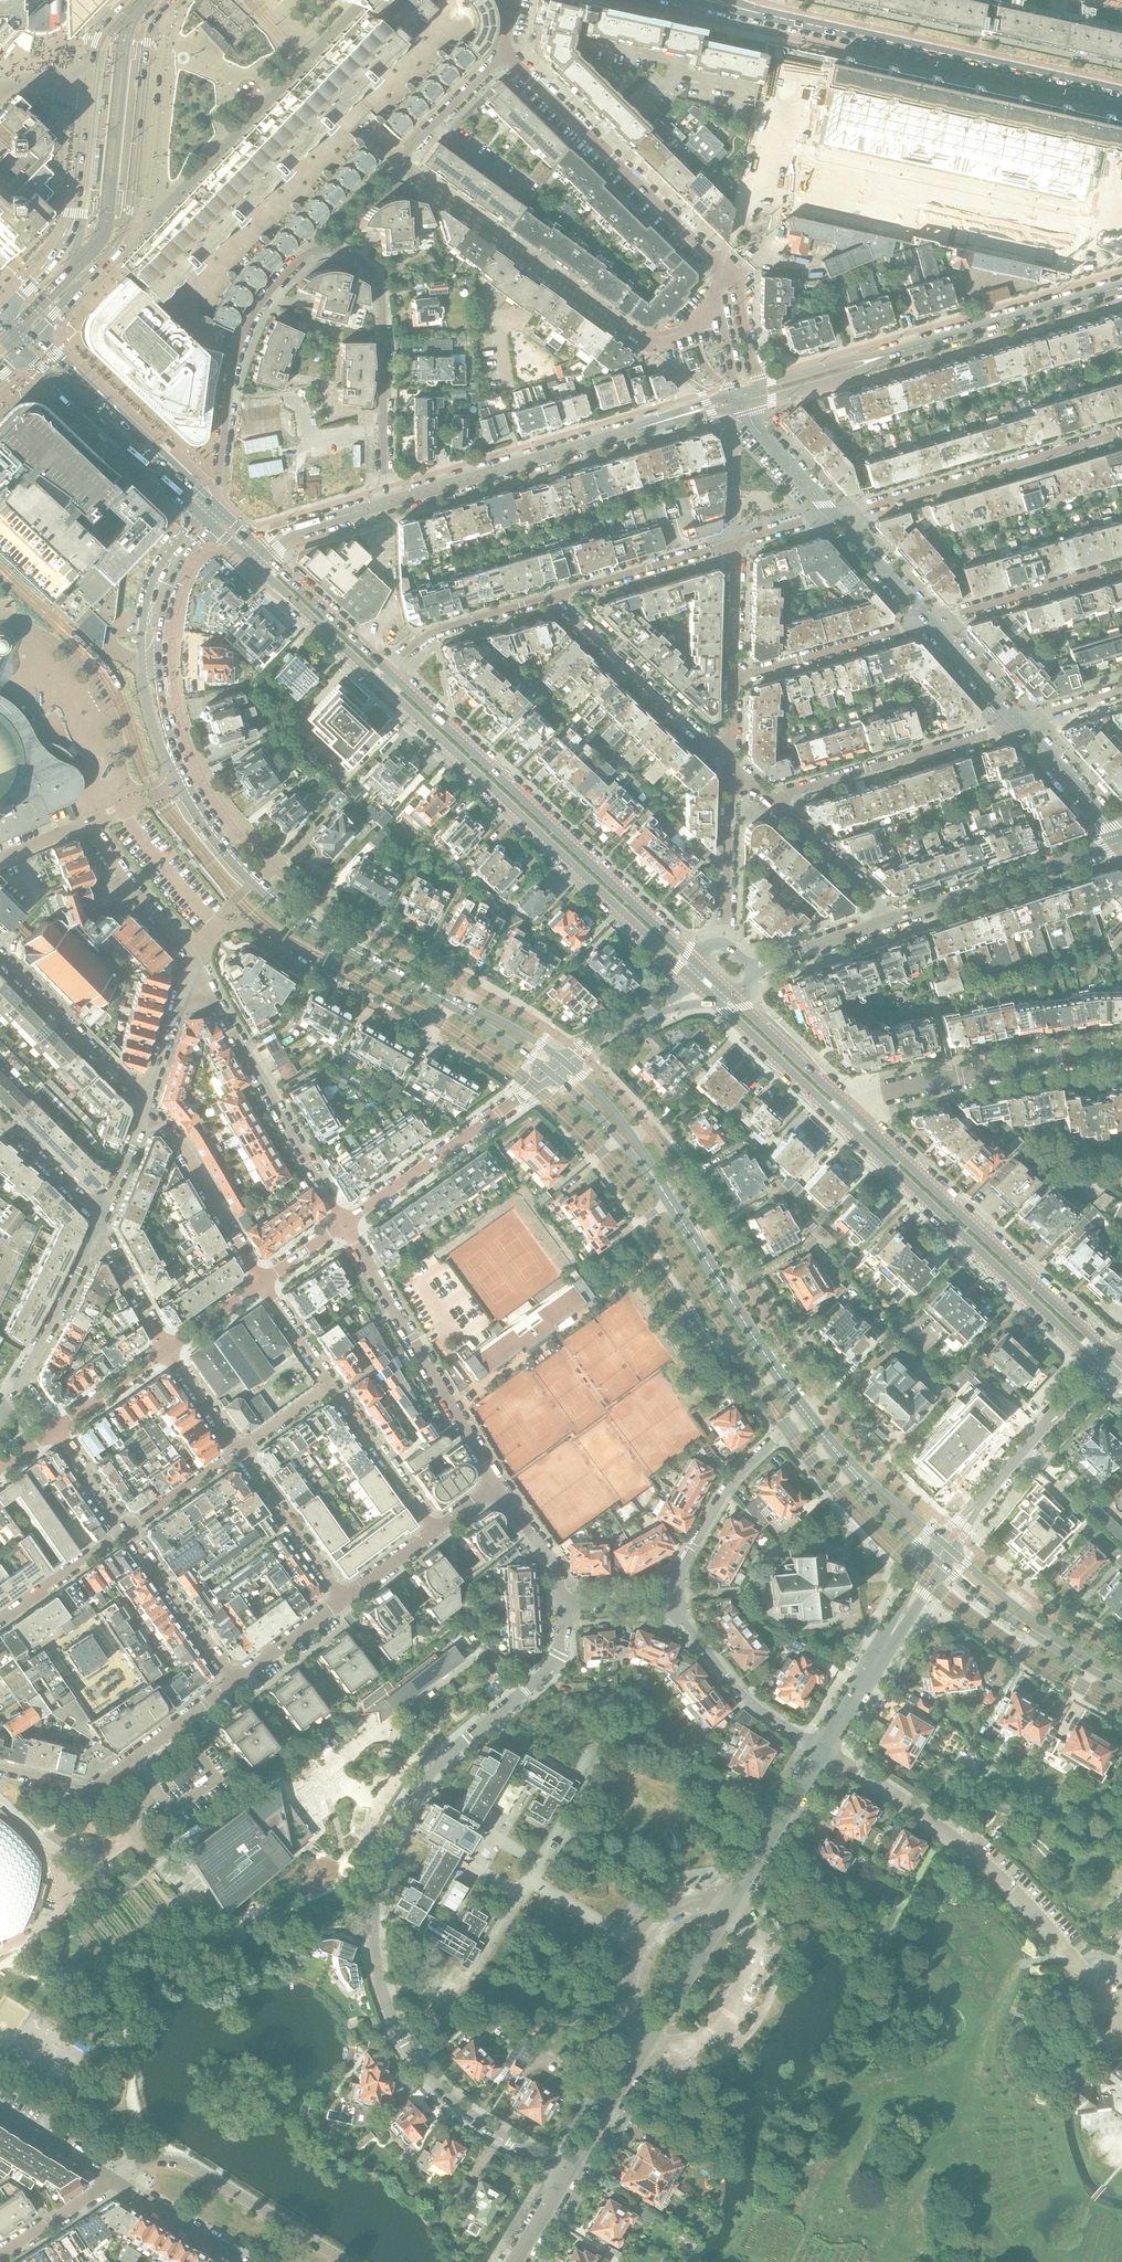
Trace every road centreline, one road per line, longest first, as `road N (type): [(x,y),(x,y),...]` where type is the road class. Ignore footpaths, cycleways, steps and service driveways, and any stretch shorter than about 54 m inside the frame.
road 1 (residential): [(566,2176),(452,2102),(422,2071),(386,2003),(373,1929),(382,1868),(405,1811),(459,1743),(547,1671),(561,1642),(562,1606)]
road 2 (residential): [(218,496),(240,340),(299,259),(317,250),(348,251),(370,267),(380,288),(388,503)]
road 3 (residential): [(714,308),(680,341),(639,338),(399,162),(504,52)]
road 4 (residential): [(378,680),(694,980)]
road 5 (residential): [(698,965),(387,671)]
road 6 (secondary): [(1121,93),(757,13)]
road 7 (secondary): [(462,1007),(289,909),(214,834),(183,781)]
road 8 (residential): [(840,1118),(1103,1368)]
road 9 (residential): [(1113,1359),(849,1111)]
road 10 (secondary): [(125,0),(91,50),(66,238),(0,313)]
road 11 (tertiary): [(388,503),(686,415)]
road 12 (residential): [(723,272),(504,52)]
road 13 (residential): [(497,1488),(343,1223)]
road 14 (residential): [(191,959),(343,1223)]
road 15 (residential): [(1121,432),(834,515)]
road 16 (residential): [(849,1111),(888,1092),(1121,1053)]
road 17 (secondary): [(807,1413),(656,1185)]
road 18 (residential): [(235,1683),(84,1791),(0,1769)]
road 19 (secondary): [(199,514),(159,563),(142,616),(150,711),(172,759)]
road 20 (residential): [(774,802),(1019,723)]
road 21 (residential): [(343,1223),(550,1074)]
road 22 (secondary): [(217,506),(34,331)]
road 23 (secondary): [(172,759),(159,689),(163,608),(181,562),(213,526)]
road 24 (tertiary): [(883,358),(1121,289)]
road 25 (residential): [(1121,841),(888,921)]
road 26 (secondary): [(22,345),(199,514)]
road 27 (residential): [(730,767),(558,596)]
road 28 (residential): [(946,1546),(1103,1368)]
road 29 (residential): [(663,1598),(743,1467),(807,1413)]
road 30 (residential): [(55,1429),(23,1381),(100,1223)]
road 31 (secondary): [(126,225),(147,43),(169,0)]
road 32 (secondary): [(937,1561),(1035,1635),(1121,1686)]
road 33 (residential): [(663,1598),(743,1697),(823,1748)]
road 34 (residential): [(823,1748),(937,1561)]
road 35 (secondary): [(1121,1673),(1037,1622),(946,1546)]
road 36 (residential): [(259,1284),(170,1133),(144,1105)]
road 37 (residential): [(644,2042),(697,2038),(731,2006),(746,1948),(742,1927),(724,1907)]
road 38 (residential): [(0,957),(144,1105)]
road 39 (residential): [(929,622),(732,679)]
road 40 (residential): [(724,1907),(698,1901),(673,1909),(640,1947),(628,2000),(644,2042)]
road 41 (residential): [(929,622),(1121,566)]
road 42 (residential): [(558,596),(446,629),(387,671)]
road 43 (residential): [(235,1683),(126,1529)]
road 44 (residential): [(724,1907),(823,1748)]
road 45 (residential): [(345,1602),(238,1451)]
road 46 (residential): [(734,543),(558,596)]
road 47 (residential): [(435,1535),(330,1385)]
road 48 (residential): [(730,767),(723,944)]
road 49 (residential): [(82,823),(191,959)]
road 50 (residential): [(715,1000),(840,1118)]
road 51 (residential): [(253,562),(378,680)]
road 52 (residential): [(387,671),(263,552)]
road 53 (residential): [(849,1111),(728,995)]
road 54 (residential): [(888,921),(877,898),(774,802)]
road 55 (residential): [(644,2042),(724,1907)]
road 56 (residential): [(566,2176),(644,2042)]
road 57 (secondary): [(656,1185),(627,1128),(565,1062)]
road 58 (residential): [(0,1618),(126,1529)]
road 59 (residential): [(1121,838),(1019,723)]
road 60 (secondary): [(550,1074),(656,1185)]
road 61 (residential): [(144,1105),(191,959)]
road 62 (residential): [(242,2261),(113,2180)]
road 63 (residential): [(834,515),(751,423),(746,403)]
road 64 (residential): [(888,921),(752,969)]
road 65 (tertiary): [(746,403),(883,358)]
road 66 (residential): [(100,1223),(166,1350)]
road 67 (residential): [(929,622),(834,515)]
road 68 (residential): [(100,1223),(0,1122)]
road 69 (secondary): [(34,331),(126,225)]
road 70 (residential): [(562,1606),(554,1567),(497,1488)]
road 71 (residential): [(345,1602),(235,1683)]
road 72 (residential): [(126,1529),(238,1451)]
road 73 (residential): [(55,1429),(166,1350)]
road 74 (tertiary): [(883,358),(836,362),(751,388)]
road 75 (residential): [(732,679),(734,543)]
road 76 (residential): [(0,2255),(113,2180)]
road 77 (residential): [(1019,723),(929,622)]
road 78 (tertiary): [(263,552),(295,532),(388,503)]
road 79 (residential): [(113,2180),(0,2110)]
road 80 (secondary): [(851,1467),(873,1501),(937,1561)]
road 81 (residential): [(100,1223),(144,1105)]
road 82 (residential): [(238,1451),(166,1350)]
road 83 (secondary): [(946,1546),(851,1467)]
road 84 (residential): [(330,1385),(259,1284)]
road 85 (residential): [(126,1529),(55,1429)]
road 86 (residential): [(751,388),(740,299),(723,272)]

